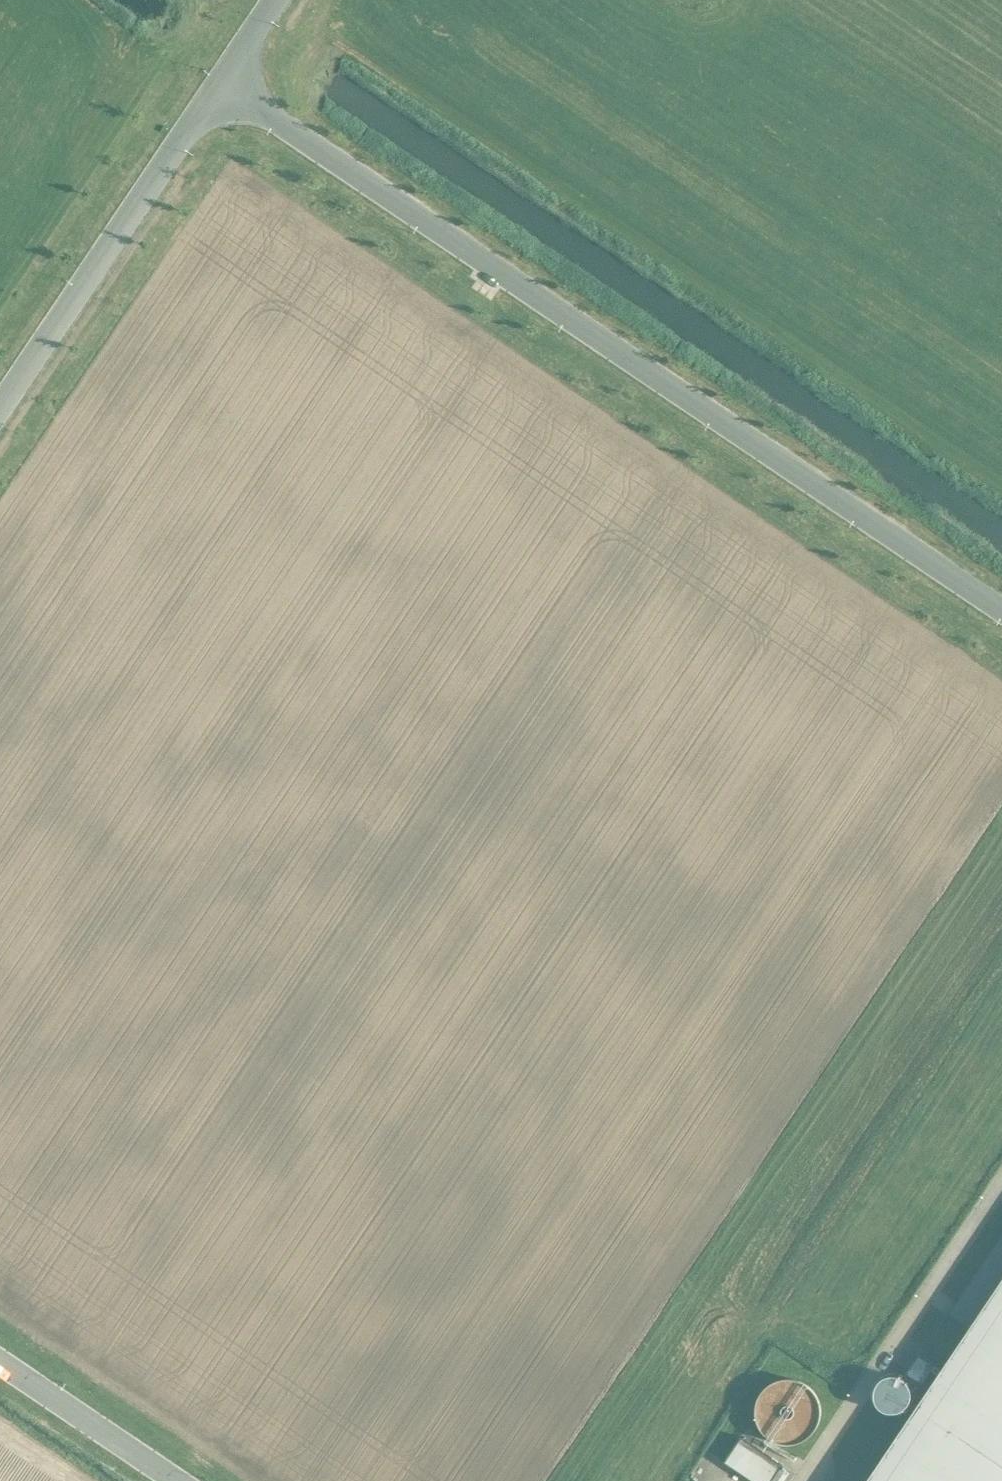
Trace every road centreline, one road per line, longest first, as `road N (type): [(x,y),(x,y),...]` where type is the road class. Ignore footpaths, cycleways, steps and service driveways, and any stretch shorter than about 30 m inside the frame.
road 1 (unclassified): [(217,85),(1001,607)]
road 2 (unclassified): [(0,407),(217,85)]
road 3 (unclassified): [(0,1363),(176,1480)]

